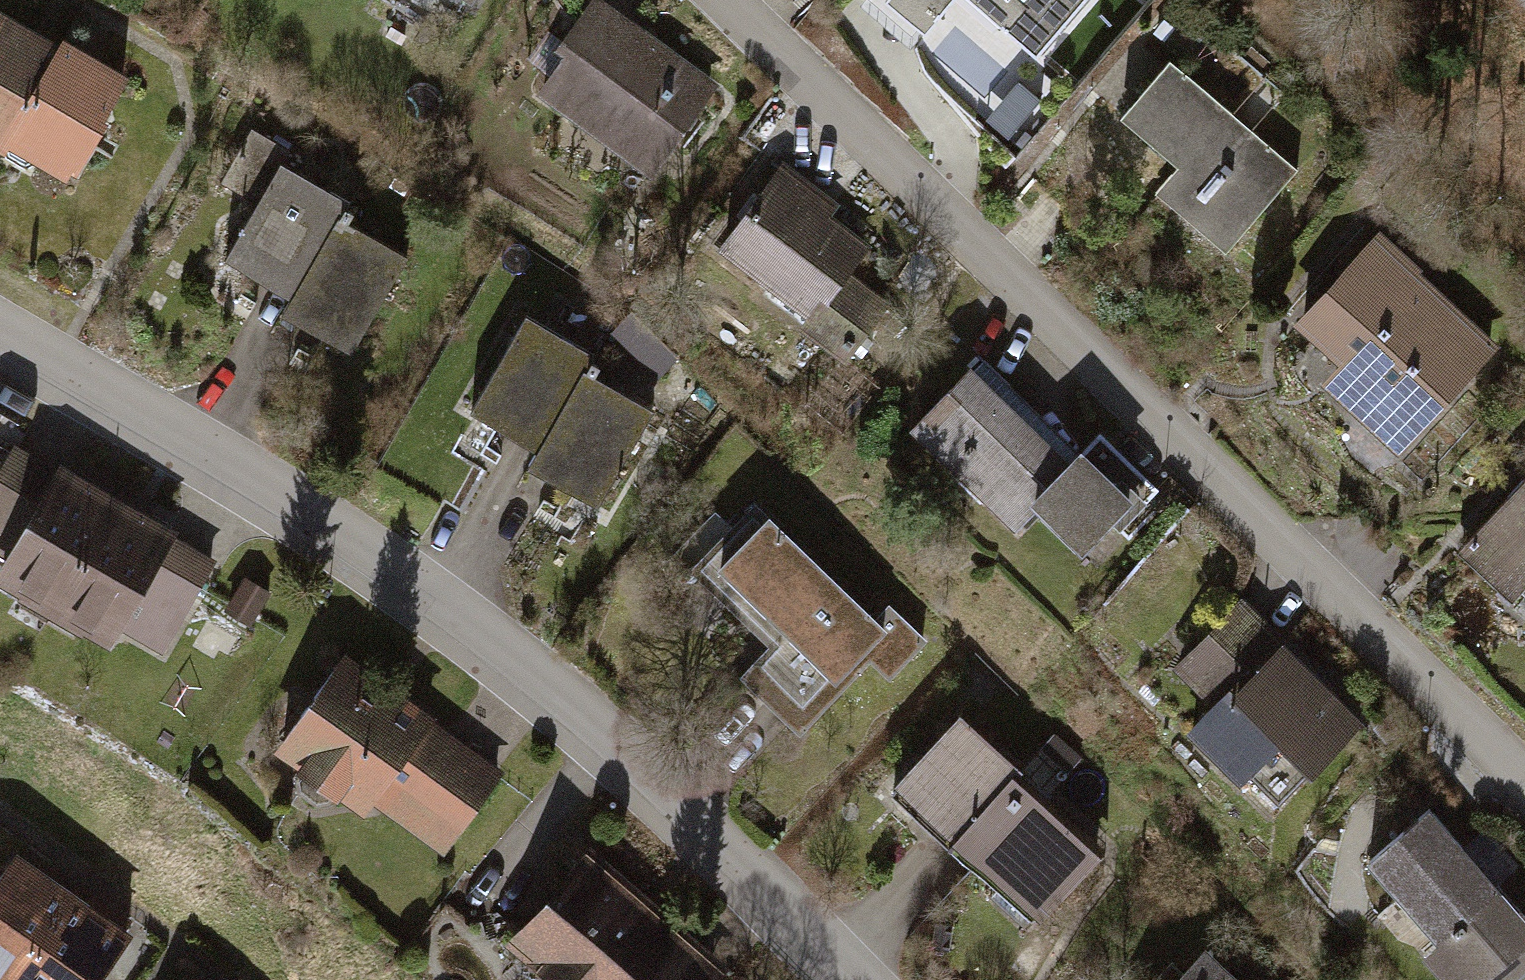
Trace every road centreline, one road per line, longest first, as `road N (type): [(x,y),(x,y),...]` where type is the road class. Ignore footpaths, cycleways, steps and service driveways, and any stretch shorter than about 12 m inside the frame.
road 1 (residential): [(1524,784),(722,0)]
road 2 (residential): [(0,339),(442,609),(720,850),(847,979)]

